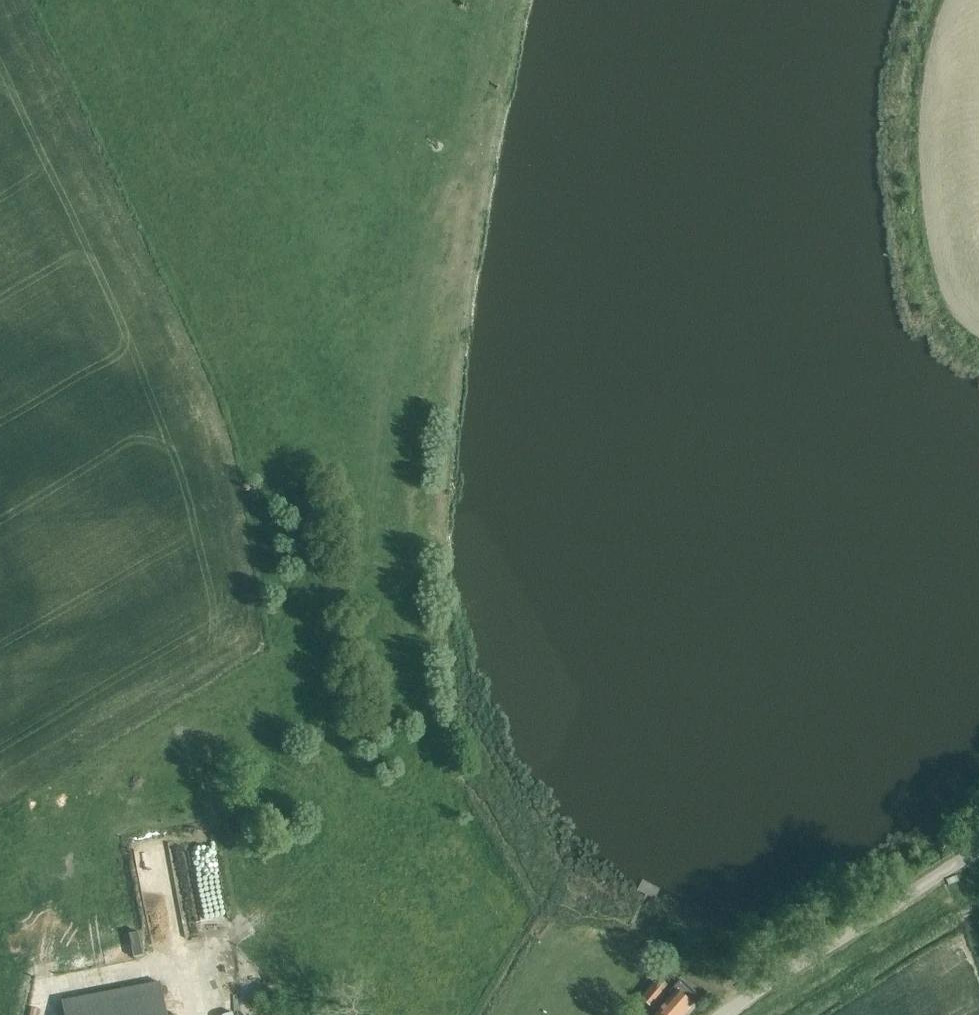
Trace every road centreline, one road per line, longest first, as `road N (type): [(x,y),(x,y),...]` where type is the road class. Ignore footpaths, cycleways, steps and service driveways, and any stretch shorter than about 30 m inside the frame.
road 1 (unclassified): [(726,1014),(978,854)]

